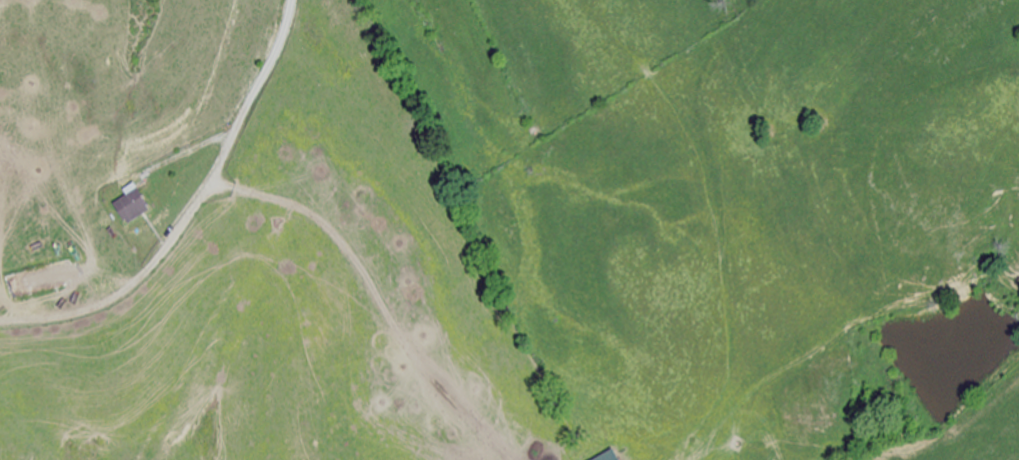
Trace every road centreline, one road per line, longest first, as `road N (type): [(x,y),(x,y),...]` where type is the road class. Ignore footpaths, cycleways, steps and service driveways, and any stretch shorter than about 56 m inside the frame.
road 1 (residential): [(300,0),(292,40),(222,185),(158,272),(125,298),(89,310),(0,318)]

